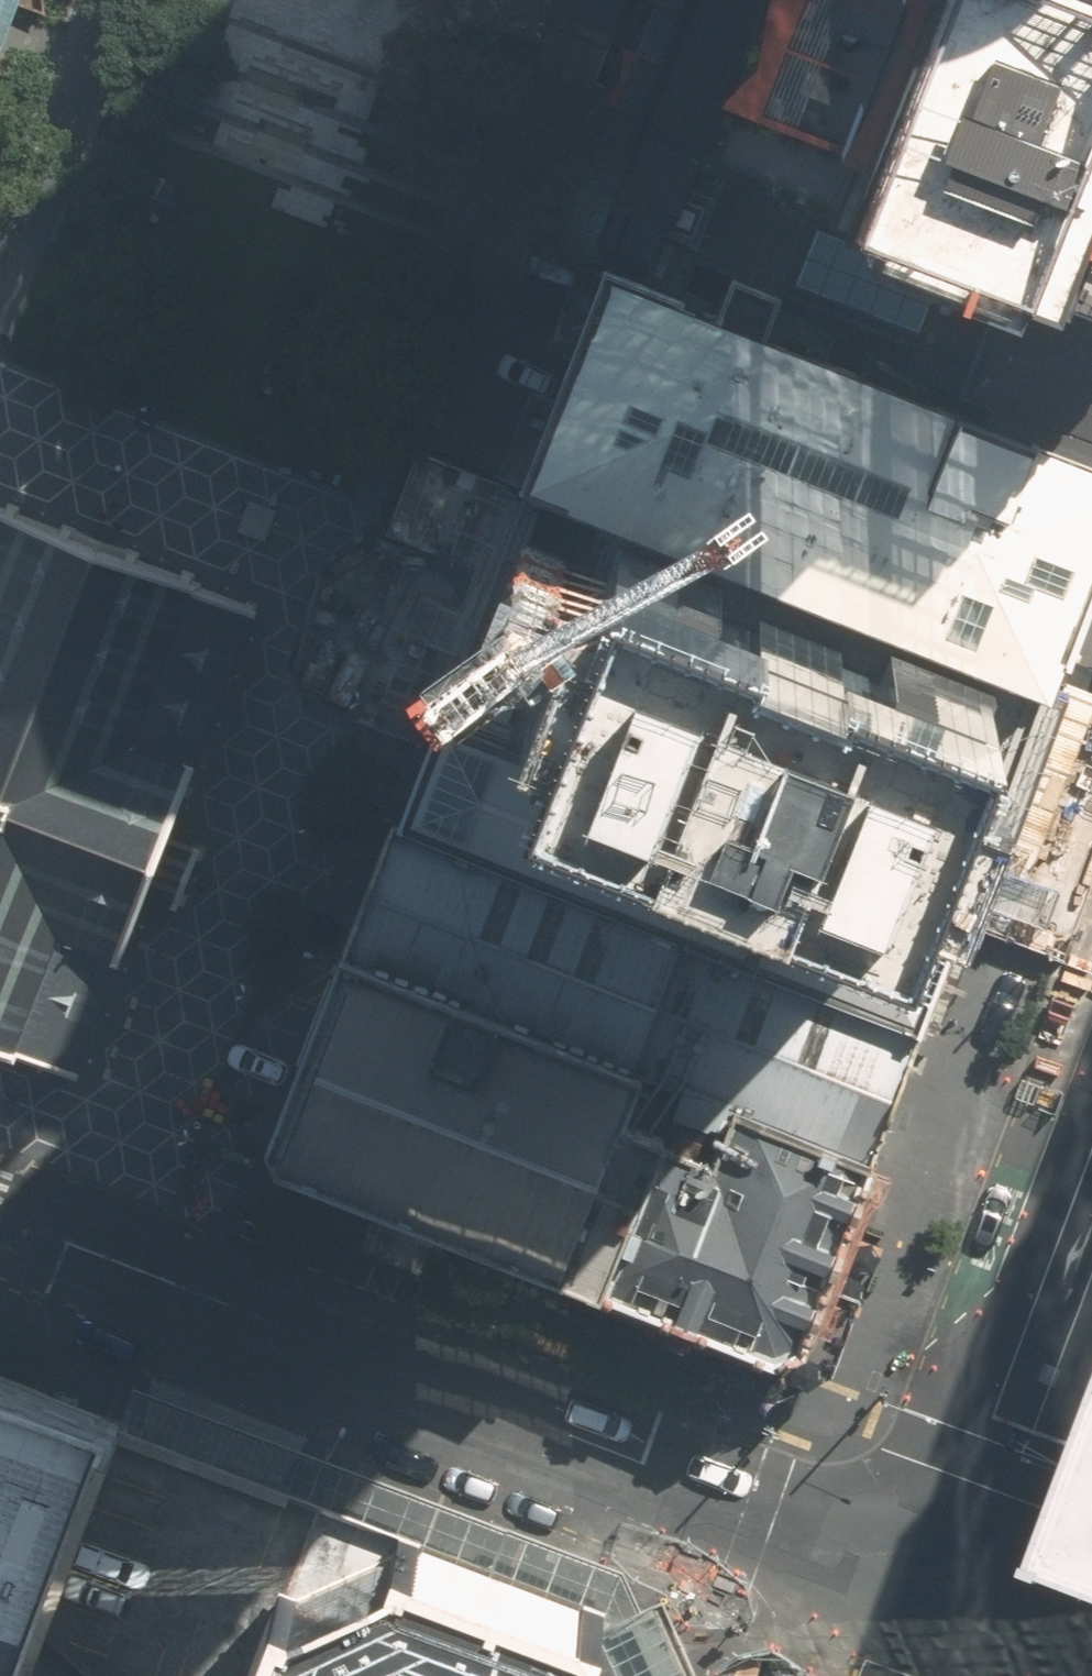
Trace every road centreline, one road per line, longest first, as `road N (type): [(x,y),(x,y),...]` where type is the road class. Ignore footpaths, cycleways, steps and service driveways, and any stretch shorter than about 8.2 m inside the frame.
road 1 (residential): [(90,1253),(925,1580)]
road 2 (residential): [(346,570),(90,1253)]
road 3 (tertiary): [(1091,1152),(925,1580)]
road 4 (residential): [(0,440),(346,570)]
road 5 (residential): [(346,570),(411,516),(496,297)]
road 6 (residential): [(925,1580),(1091,1645)]

